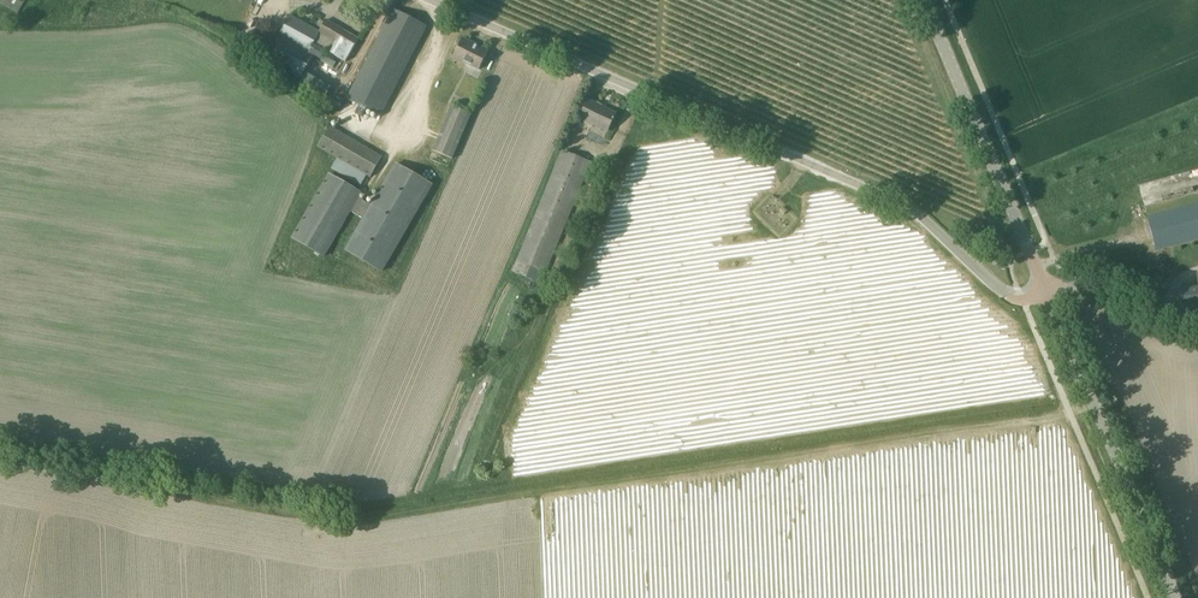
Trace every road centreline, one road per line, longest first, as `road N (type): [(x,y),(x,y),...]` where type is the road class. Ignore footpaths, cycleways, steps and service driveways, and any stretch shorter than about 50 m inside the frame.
road 1 (unclassified): [(442,0),(906,206),(1008,262),(1031,259)]
road 2 (tertiary): [(1182,597),(1076,377),(1031,259)]
road 3 (tertiary): [(1031,259),(924,0)]
road 4 (unclassified): [(1031,259),(1115,302),(1197,323)]

